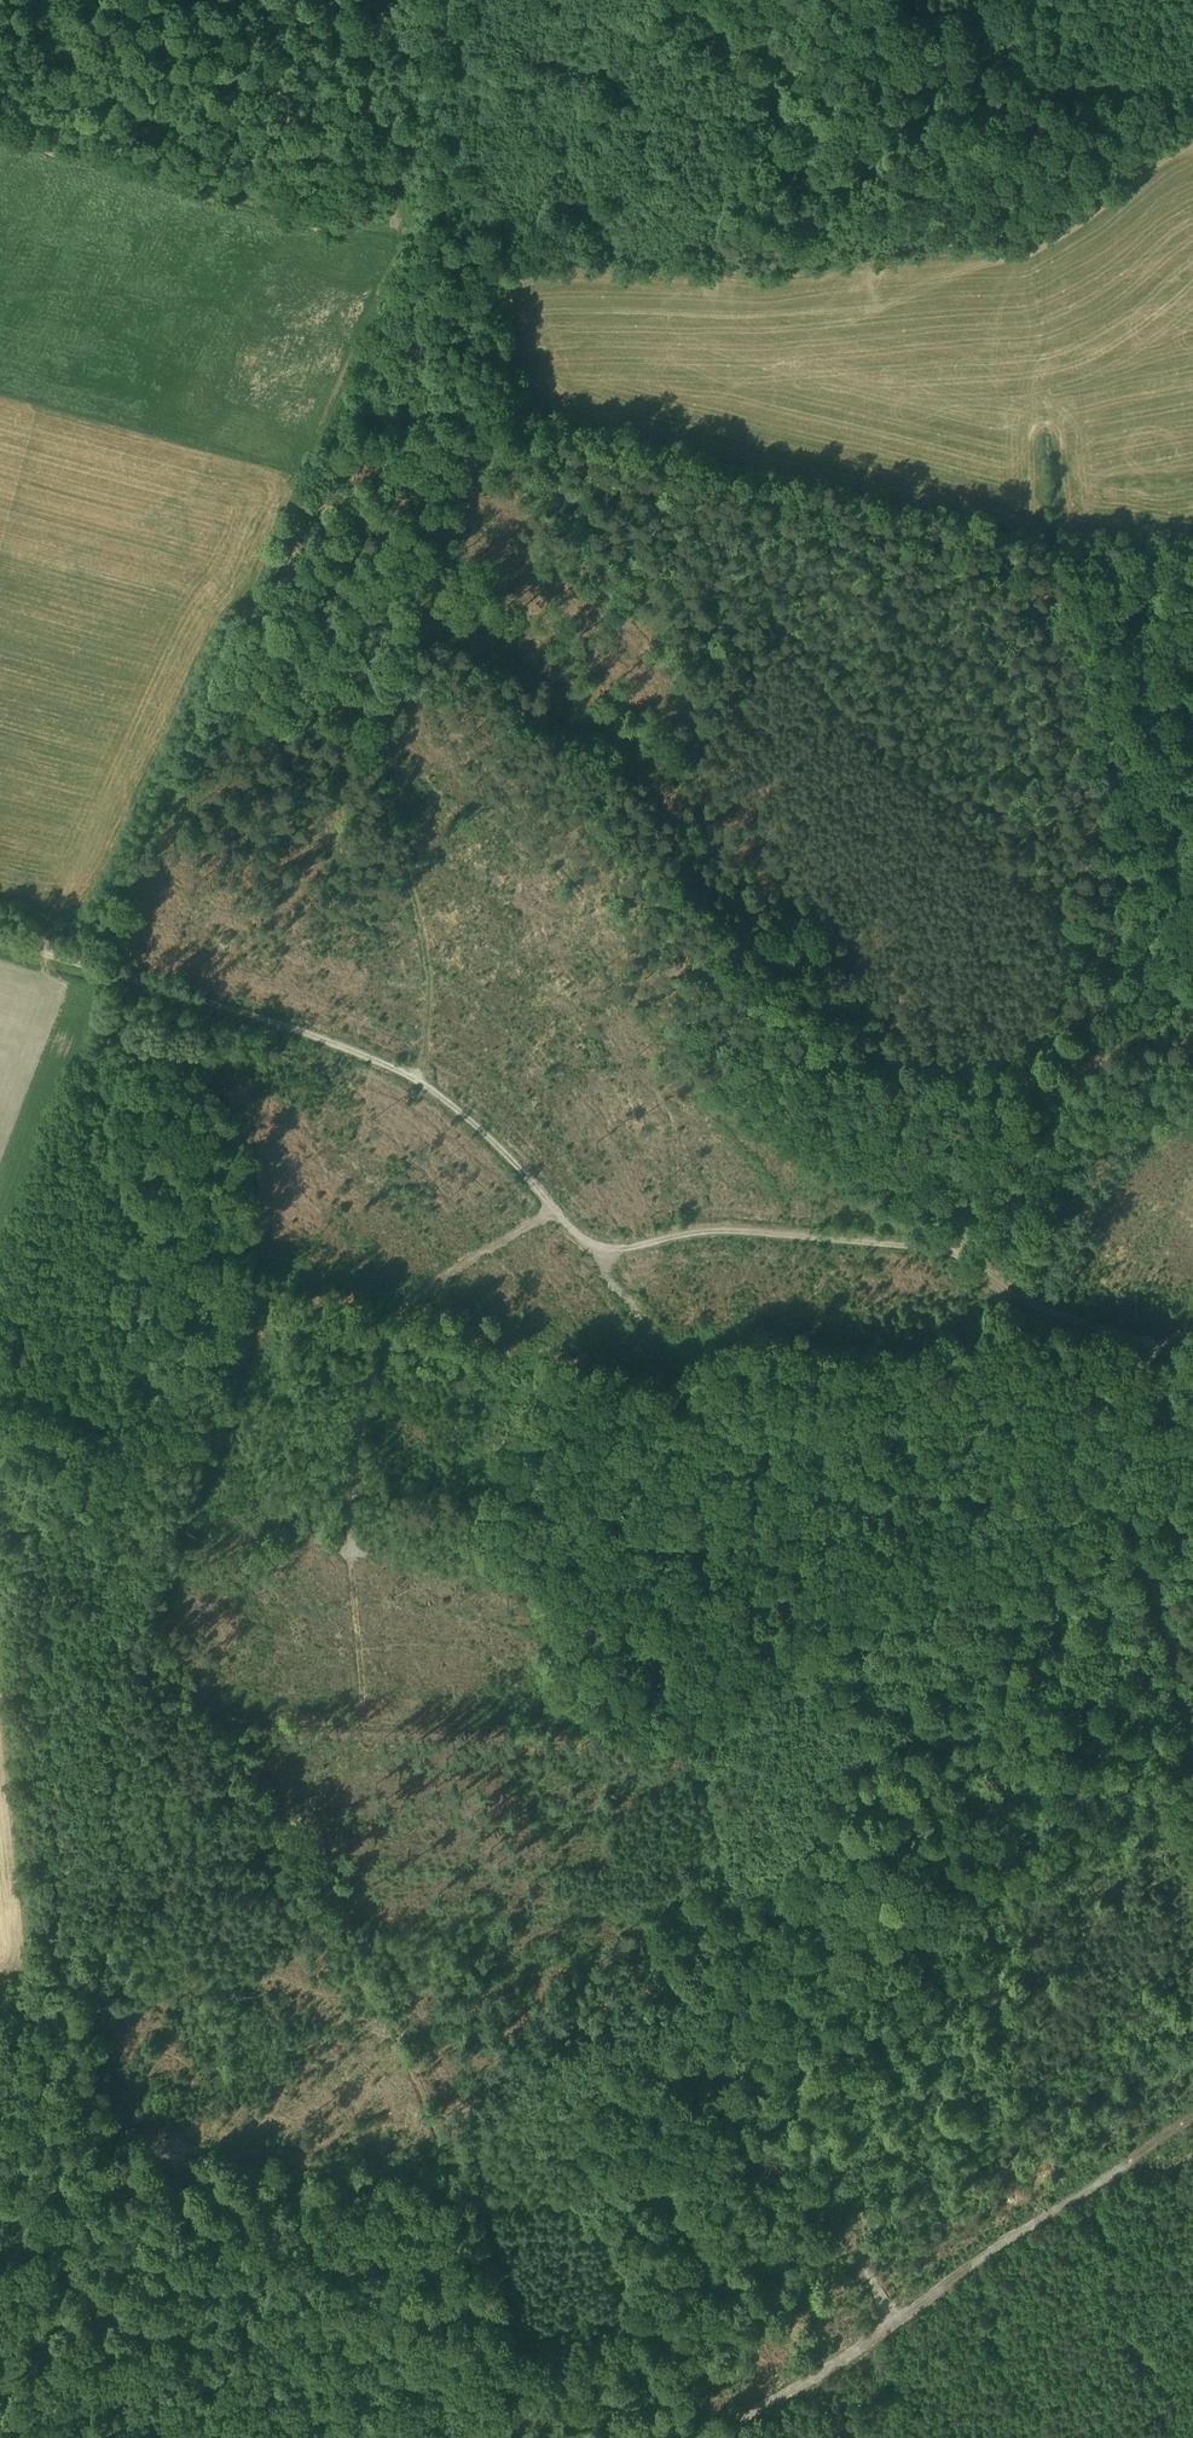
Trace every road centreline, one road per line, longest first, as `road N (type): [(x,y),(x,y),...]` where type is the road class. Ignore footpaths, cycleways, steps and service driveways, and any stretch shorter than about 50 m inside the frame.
road 1 (track): [(759,1228),(680,1223),(617,1241),(567,1238),(462,1124),(337,1040),(0,942)]
road 2 (track): [(1192,1747),(1144,1579),(1149,1378),(805,1237),(759,1228)]
road 3 (track): [(1192,684),(1140,769),(999,1163),(936,1193),(759,1228)]

